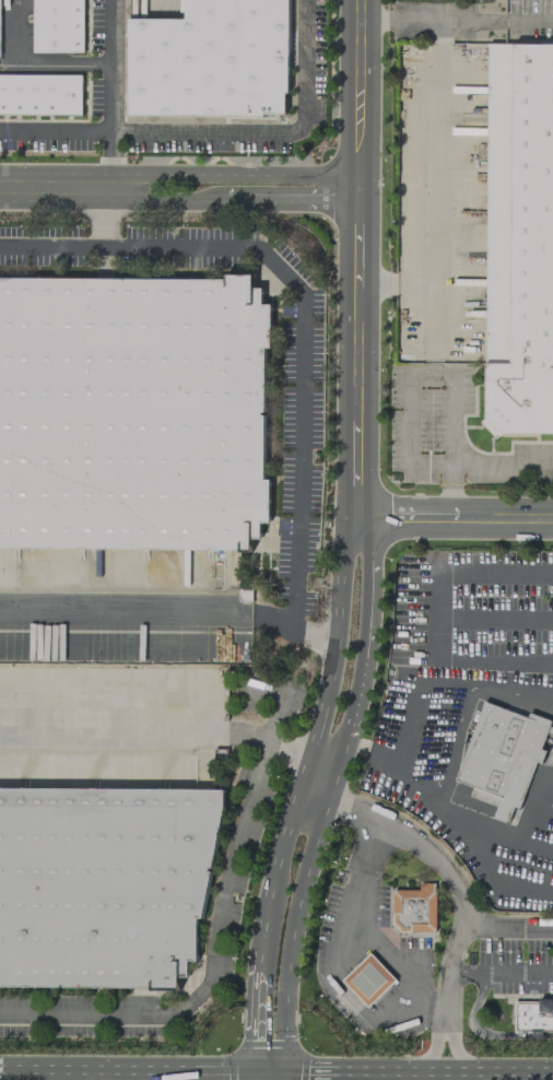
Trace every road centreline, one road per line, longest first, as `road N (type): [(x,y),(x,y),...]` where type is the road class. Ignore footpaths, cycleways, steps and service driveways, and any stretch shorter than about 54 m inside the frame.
road 1 (residential): [(358,0),(352,620),(339,707),(276,929),(269,1070)]
road 2 (residential): [(357,188),(0,186)]
road 3 (secondary): [(269,1070),(0,1070)]
road 4 (residential): [(552,516),(356,516)]
road 5 (secondary): [(552,1071),(432,1070)]

